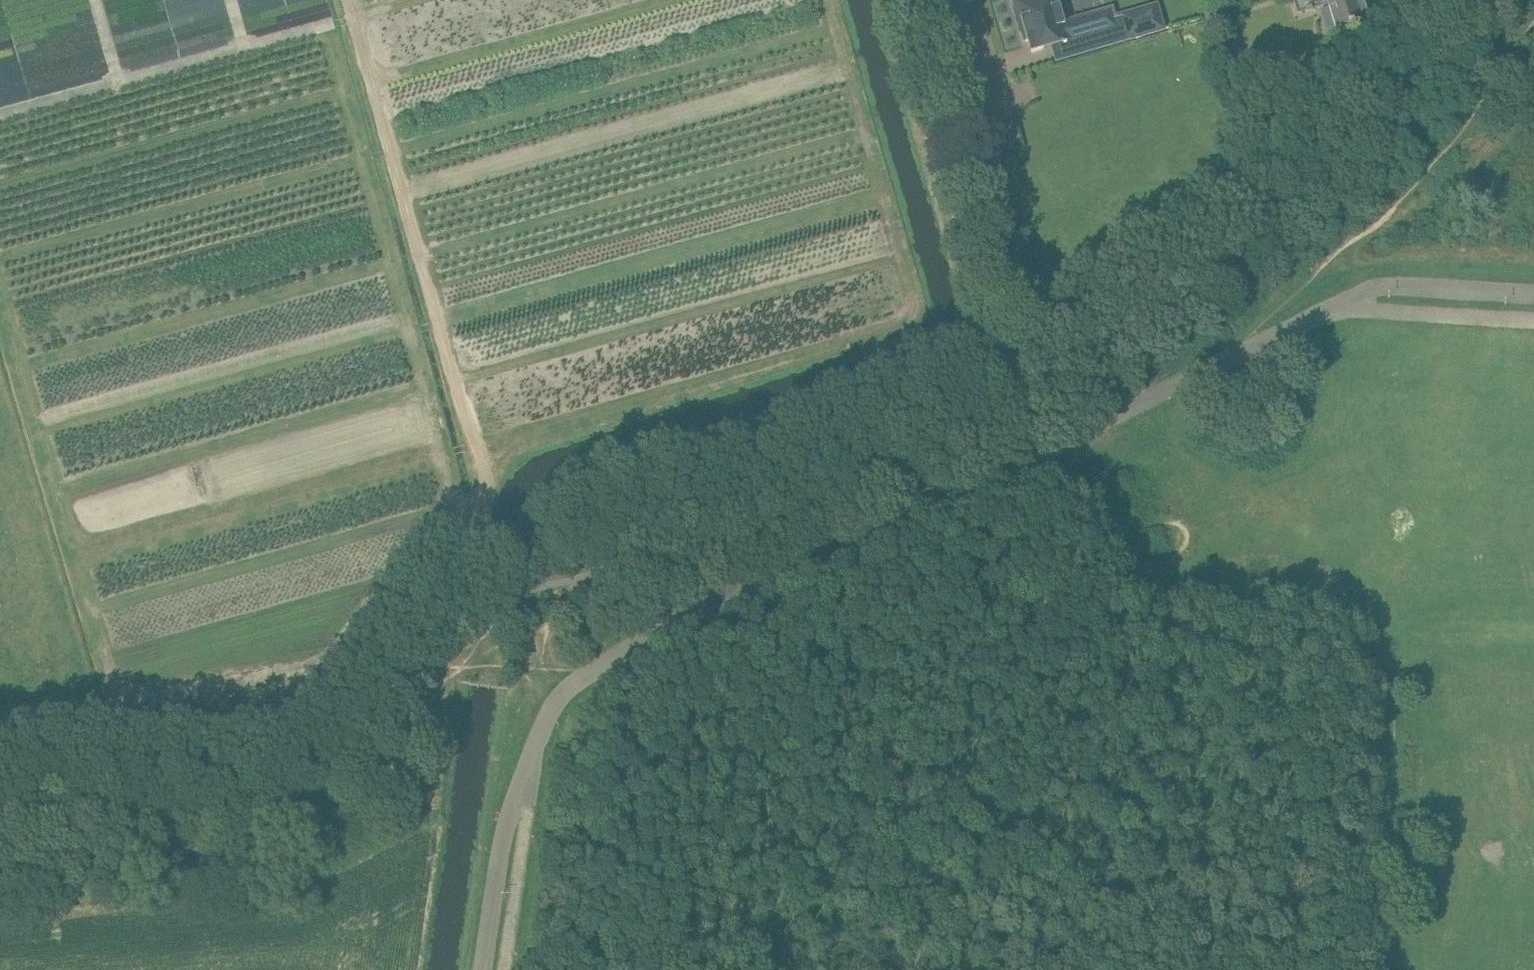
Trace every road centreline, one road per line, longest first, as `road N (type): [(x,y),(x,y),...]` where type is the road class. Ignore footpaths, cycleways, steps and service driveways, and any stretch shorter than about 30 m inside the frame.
road 1 (residential): [(970,0),(1010,142)]

